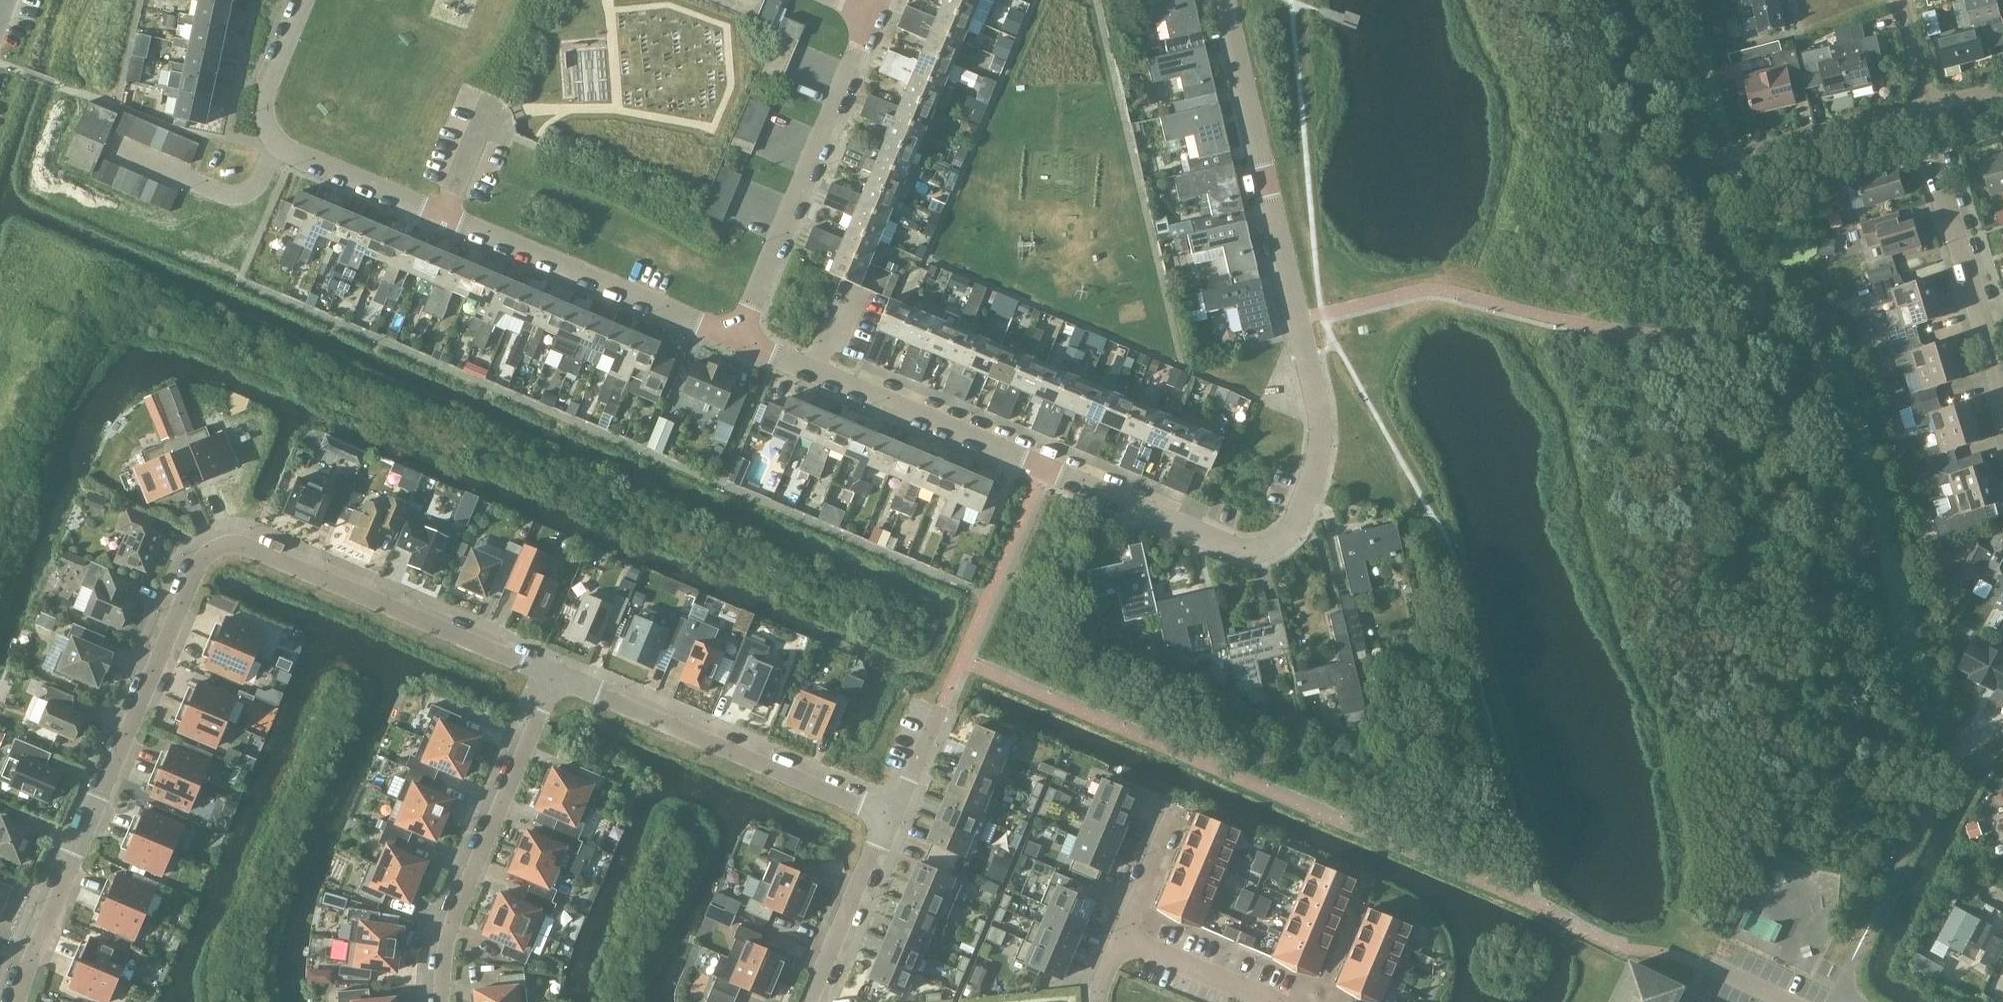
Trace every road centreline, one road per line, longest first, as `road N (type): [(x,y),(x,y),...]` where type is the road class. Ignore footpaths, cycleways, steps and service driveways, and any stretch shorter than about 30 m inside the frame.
road 1 (residential): [(554,672),(275,550),(226,541),(187,576),(12,1001)]
road 2 (residential): [(1041,469),(1198,539),(1253,550),(1281,537),(1306,510),(1322,471),(1322,422),(1223,0)]
road 3 (residential): [(738,339),(289,153),(264,111),(308,0)]
road 4 (residential): [(894,814),(554,672)]
road 5 (residential): [(439,1001),(442,932),(554,672)]
road 6 (residential): [(738,339),(873,15)]
road 7 (residential): [(1041,469),(738,339)]
road 8 (residential): [(2002,387),(1927,105)]
road 9 (residential): [(818,1001),(894,814)]
road 10 (residential): [(1757,146),(1927,105)]
road 11 (residential): [(1259,1001),(1121,939)]
road 12 (residential): [(1121,939),(1170,820)]

